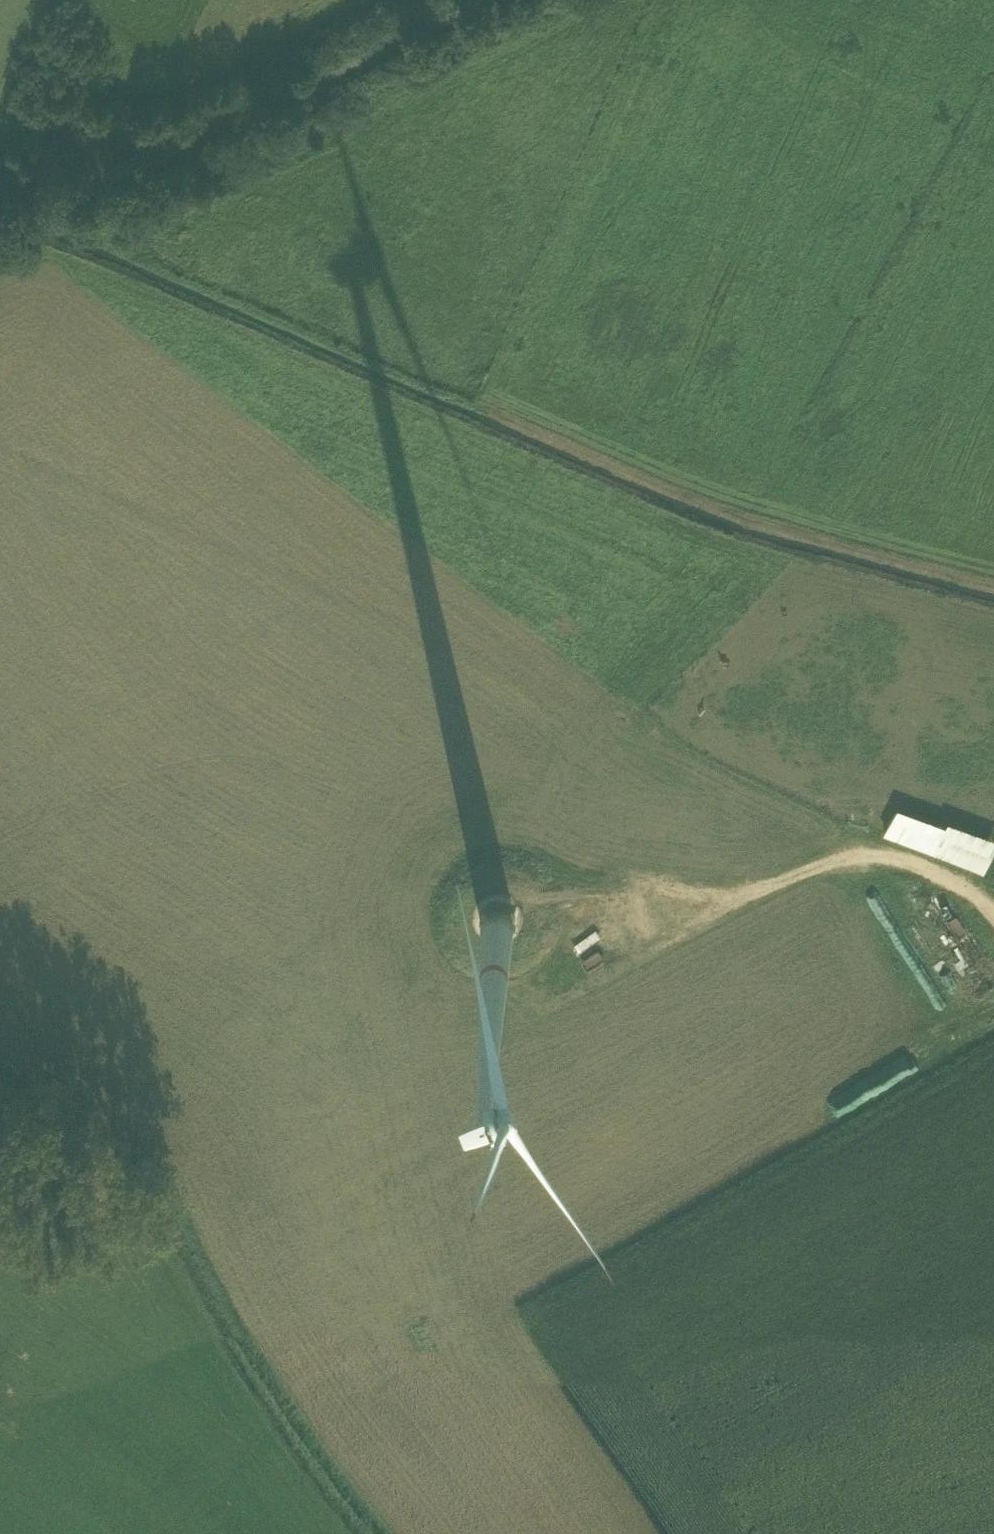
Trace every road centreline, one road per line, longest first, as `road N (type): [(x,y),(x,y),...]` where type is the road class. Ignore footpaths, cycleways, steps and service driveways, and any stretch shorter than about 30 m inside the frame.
road 1 (track): [(993,906),(985,892),(904,853),(768,882),(633,950)]

